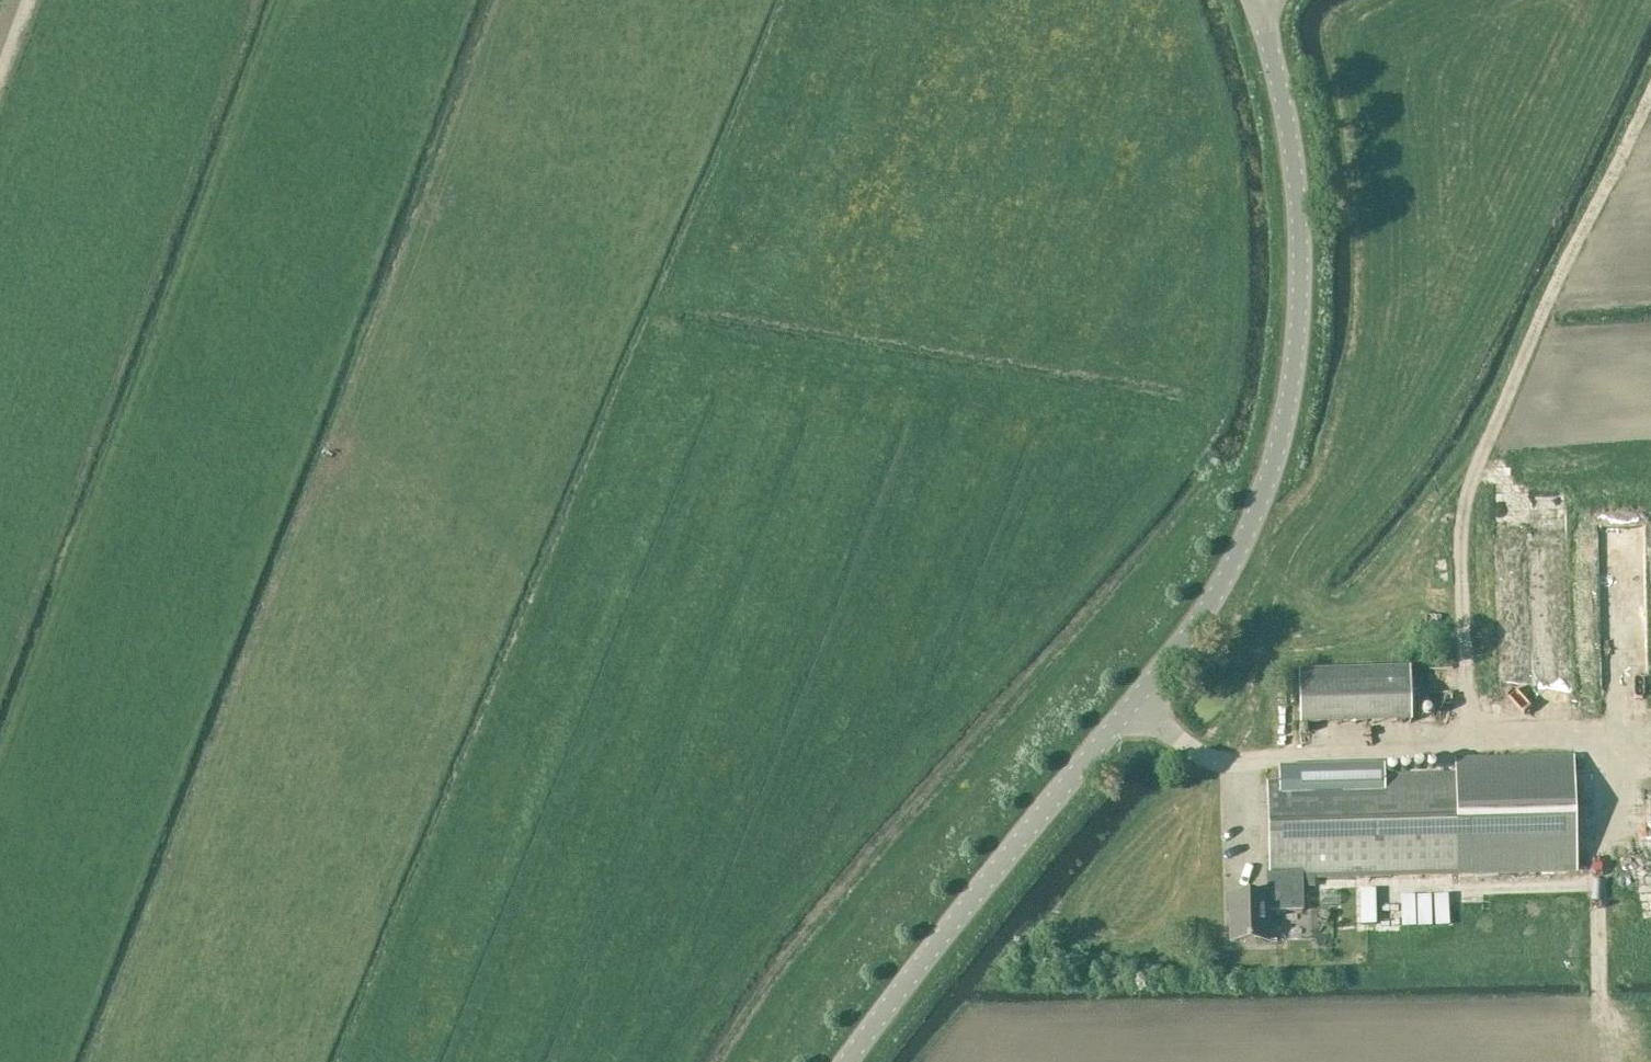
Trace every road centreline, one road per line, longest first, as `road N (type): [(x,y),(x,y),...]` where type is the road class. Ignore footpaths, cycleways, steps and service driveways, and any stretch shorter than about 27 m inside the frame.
road 1 (tertiary): [(850,1061),(1024,836),(1179,659),(1245,544),(1275,463),(1299,313),(1282,112),(1258,0)]

